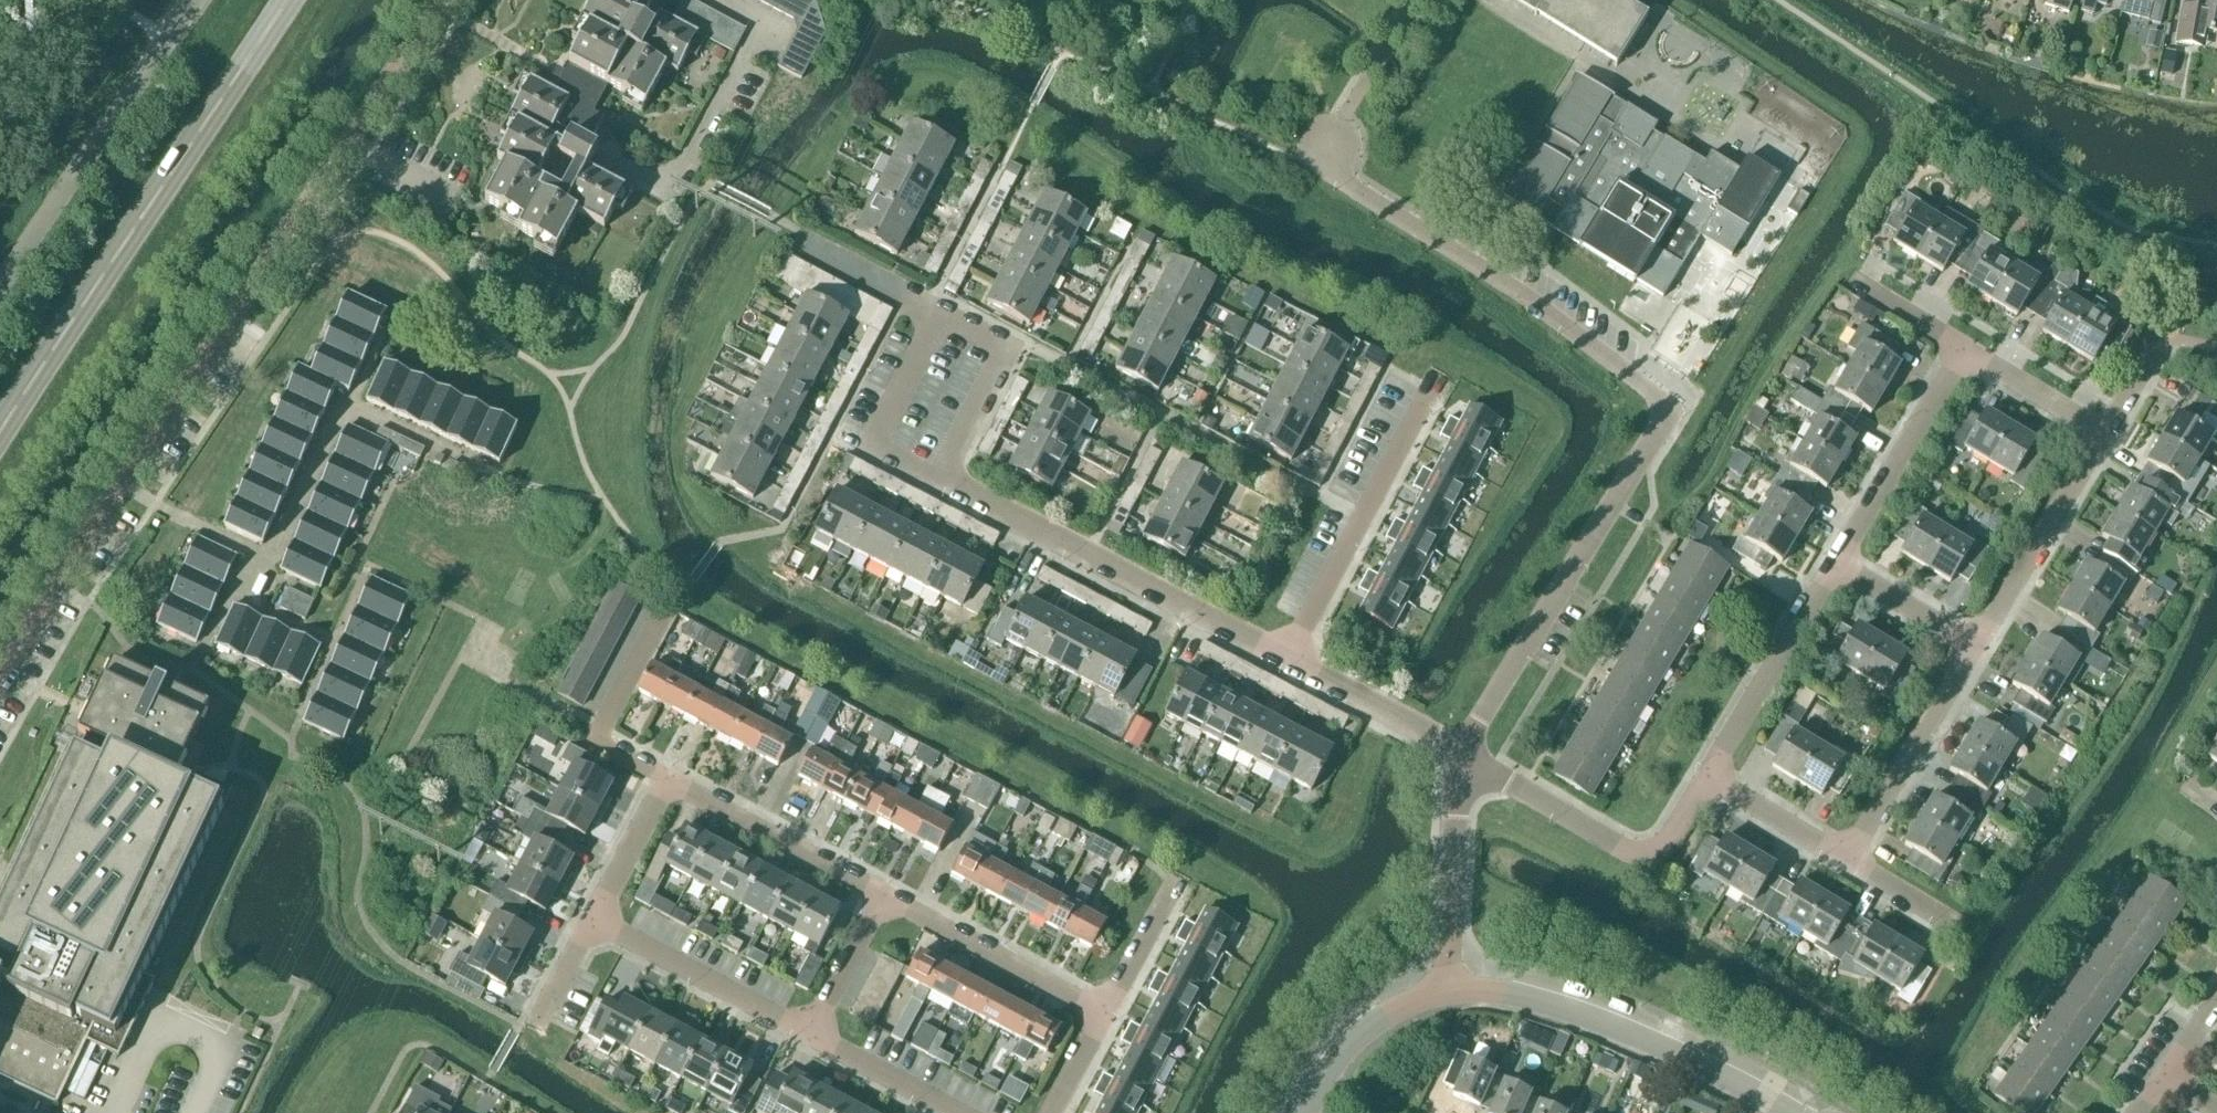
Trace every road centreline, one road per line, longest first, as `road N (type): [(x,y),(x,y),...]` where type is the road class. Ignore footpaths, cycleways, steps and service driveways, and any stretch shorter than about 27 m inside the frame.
road 1 (residential): [(1463,749),(1676,394),(1334,165),(1334,137)]
road 2 (unclassified): [(0,671),(114,481),(442,0)]
road 3 (secondary): [(0,432),(292,0)]
road 4 (residential): [(1287,655),(940,480)]
road 5 (unclassified): [(0,297),(195,0)]
road 6 (unclassified): [(1773,1099),(1566,1000),(1462,976)]
road 7 (residential): [(1463,749),(1636,855),(1663,849),(1707,776)]
road 8 (residential): [(1287,655),(1412,425)]
road 9 (unclassified): [(189,1112),(221,1042),(149,1016),(106,1112)]
road 10 (residential): [(1104,1014),(881,901)]
road 11 (residential): [(1835,566),(1961,354)]
road 12 (residential): [(881,901),(665,783)]
road 13 (residential): [(1707,776),(1835,566)]
road 14 (residential): [(1856,861),(1980,649)]
road 15 (residential): [(1980,649),(2103,437)]
road 16 (residential): [(806,1035),(590,925)]
road 17 (residential): [(665,783),(594,745),(668,606)]
road 18 (residential): [(1462,976),(1456,897),(1463,749)]
road 19 (residential): [(940,480),(1004,345),(939,312)]
road 20 (residential): [(940,480),(876,446),(939,312)]
road 21 (unclassified): [(1462,976),(1373,1020),(1333,1064),(1307,1112)]
road 22 (residential): [(1463,749),(1287,655)]
road 23 (residential): [(1856,861),(1707,776)]
road 24 (residential): [(1980,649),(1835,566)]
road 25 (residential): [(2103,437),(1961,354)]
road 26 (residential): [(590,925),(665,783)]
road 27 (residential): [(945,1112),(806,1035)]
road 28 (residential): [(939,312),(800,242)]
road 29 (residential): [(806,1035),(881,901)]
road 30 (residential): [(1104,1014),(1176,885)]

